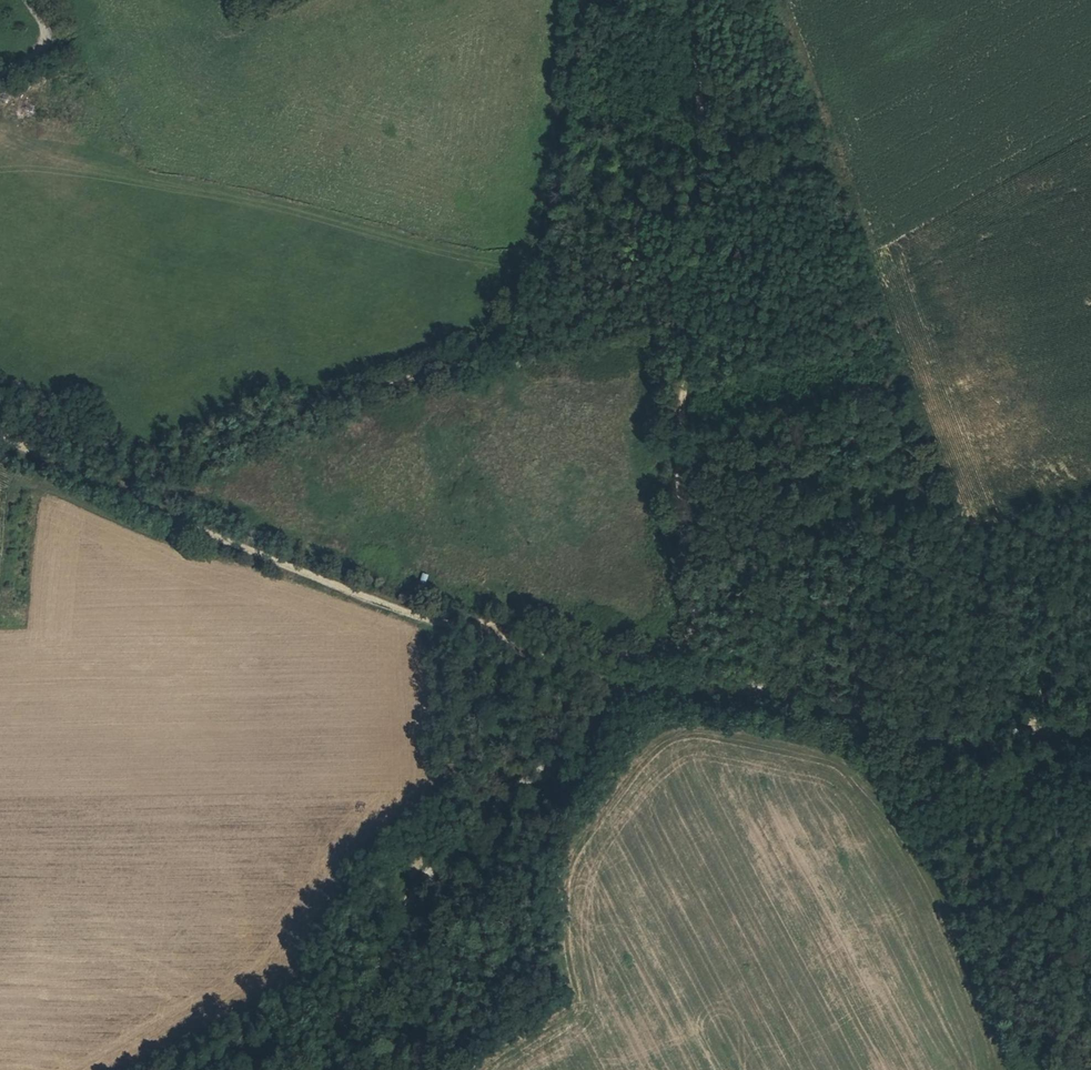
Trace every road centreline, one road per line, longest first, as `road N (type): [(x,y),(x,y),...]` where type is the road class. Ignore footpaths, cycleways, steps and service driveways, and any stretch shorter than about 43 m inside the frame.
road 1 (track): [(699,0),(711,226),(684,425),(684,500),(699,613),(689,648),(647,660),(533,632),(461,630)]
road 2 (track): [(584,0),(543,281),(514,335),(141,477),(122,492)]
road 3 (track): [(716,721),(651,723),(555,780),(433,898),(367,1024),(274,1069)]
road 4 (track): [(0,448),(122,492),(251,553),(461,630)]
road 5 (track): [(1090,737),(933,762),(716,721)]
road 6 (track): [(461,630),(597,669),(716,721)]

